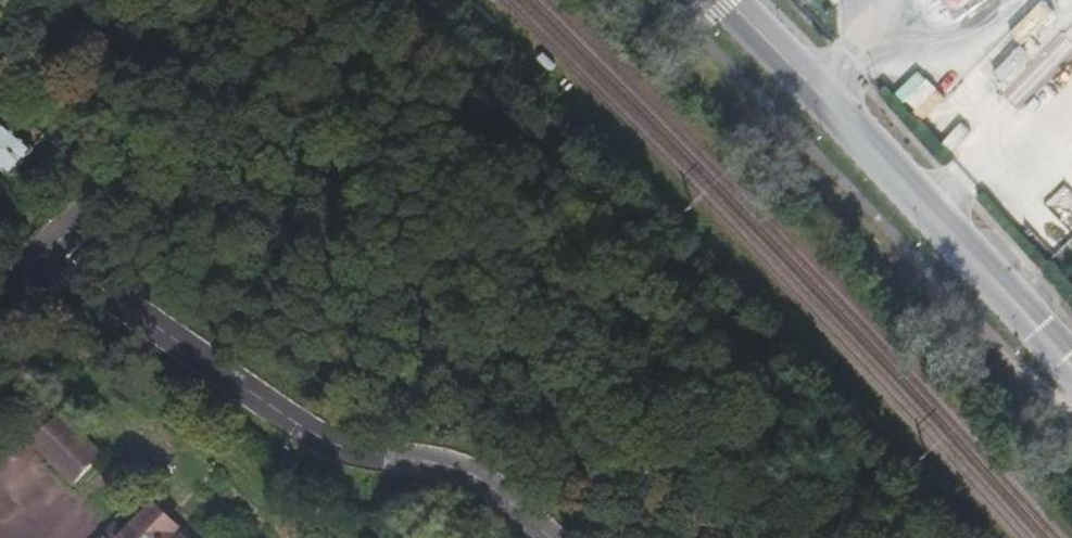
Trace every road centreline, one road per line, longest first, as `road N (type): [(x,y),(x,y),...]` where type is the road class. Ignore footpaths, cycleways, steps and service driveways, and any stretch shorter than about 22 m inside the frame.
road 1 (unclassified): [(53,253),(285,411),(446,475),(539,537)]
road 2 (tertiary): [(722,0),(1071,374)]
road 3 (unclassified): [(53,253),(356,0)]

